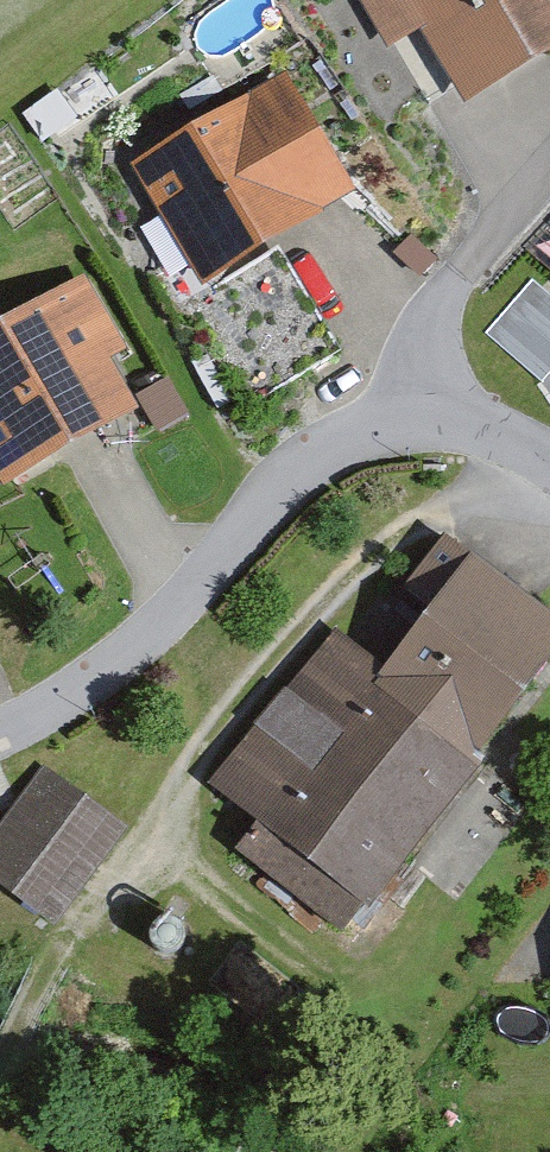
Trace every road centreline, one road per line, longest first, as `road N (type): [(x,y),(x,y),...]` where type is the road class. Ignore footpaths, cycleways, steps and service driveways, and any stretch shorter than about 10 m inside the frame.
road 1 (track): [(502,446),(328,588),(194,747),(141,839),(55,956)]
road 2 (residential): [(434,405),(293,476),(123,657),(0,731)]
road 3 (residential): [(434,405),(431,313),(549,161)]
road 4 (track): [(141,839),(298,955),(355,982)]
road 5 (residential): [(549,473),(434,405)]

